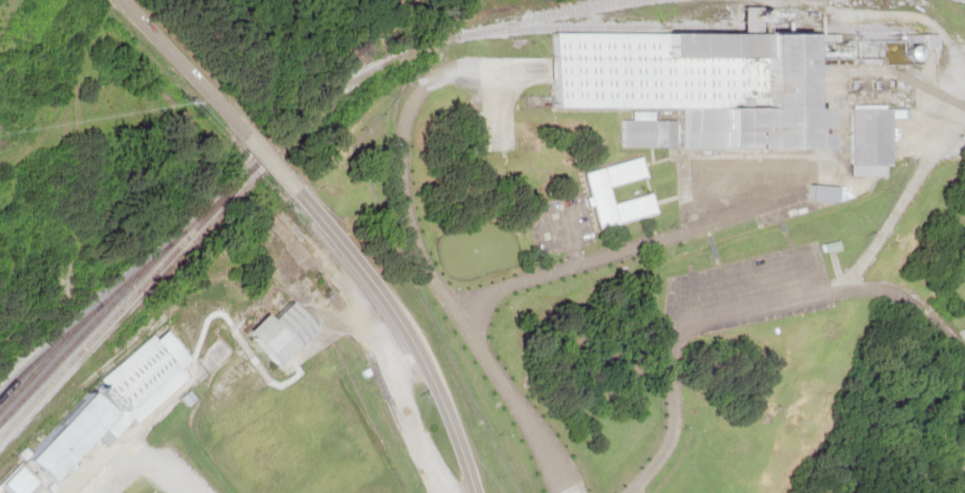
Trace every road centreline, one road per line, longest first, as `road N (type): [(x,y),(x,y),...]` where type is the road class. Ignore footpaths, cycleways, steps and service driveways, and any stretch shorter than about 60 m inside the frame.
road 1 (residential): [(470,492),(424,357),(382,291),(299,193)]
road 2 (residential): [(243,130),(125,0)]

